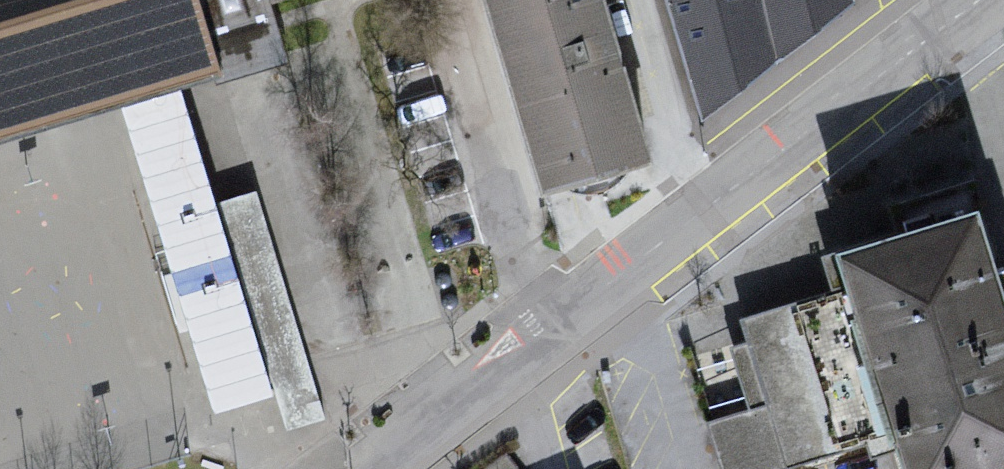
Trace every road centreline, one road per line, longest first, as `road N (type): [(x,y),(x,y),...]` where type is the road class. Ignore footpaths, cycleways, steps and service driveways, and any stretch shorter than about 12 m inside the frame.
road 1 (residential): [(985,0),(548,332)]
road 2 (residential): [(417,0),(548,332)]
road 3 (residential): [(548,332),(398,468)]

